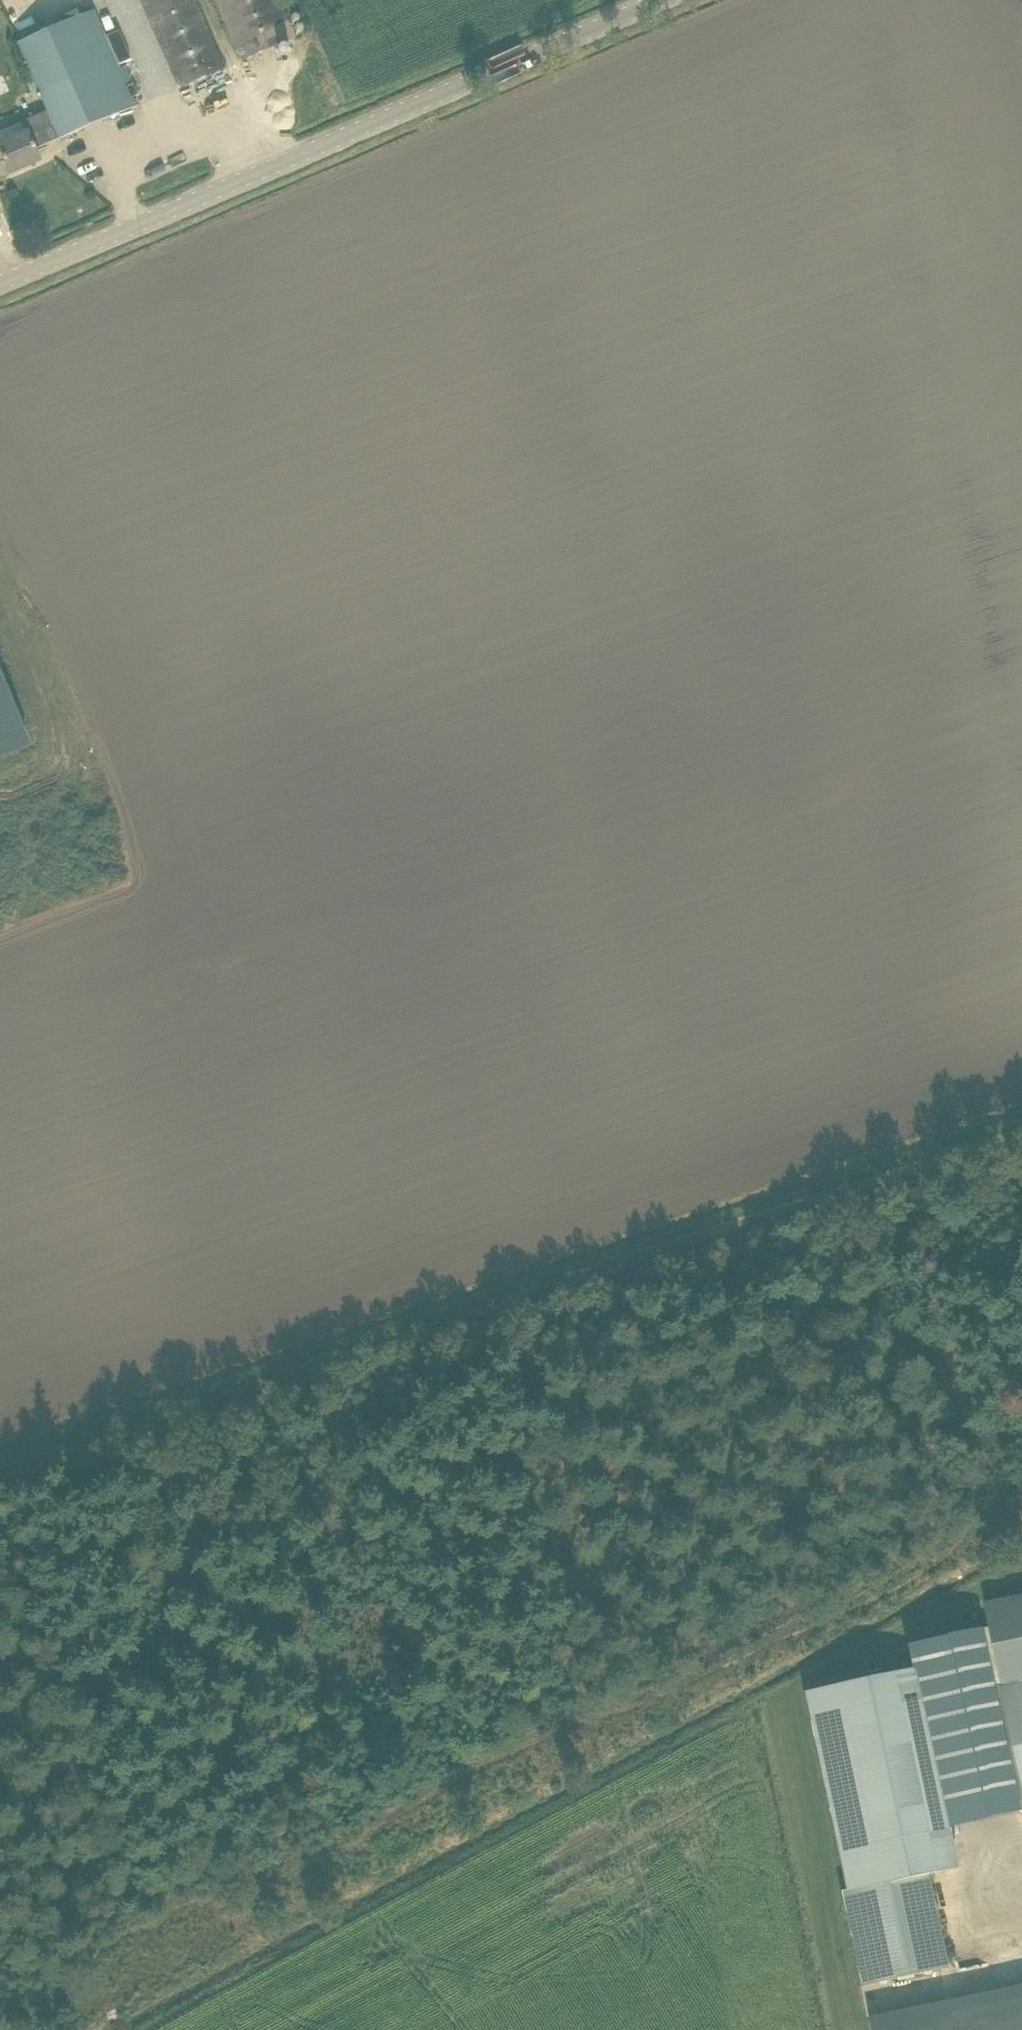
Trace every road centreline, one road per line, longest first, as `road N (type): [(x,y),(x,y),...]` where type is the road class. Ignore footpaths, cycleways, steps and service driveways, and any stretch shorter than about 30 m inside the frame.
road 1 (track): [(838,1193),(0,1477)]
road 2 (unclassified): [(0,280),(659,0)]
road 3 (track): [(994,1496),(993,1476),(903,1327),(838,1193)]
road 4 (track): [(1021,1132),(838,1193)]

